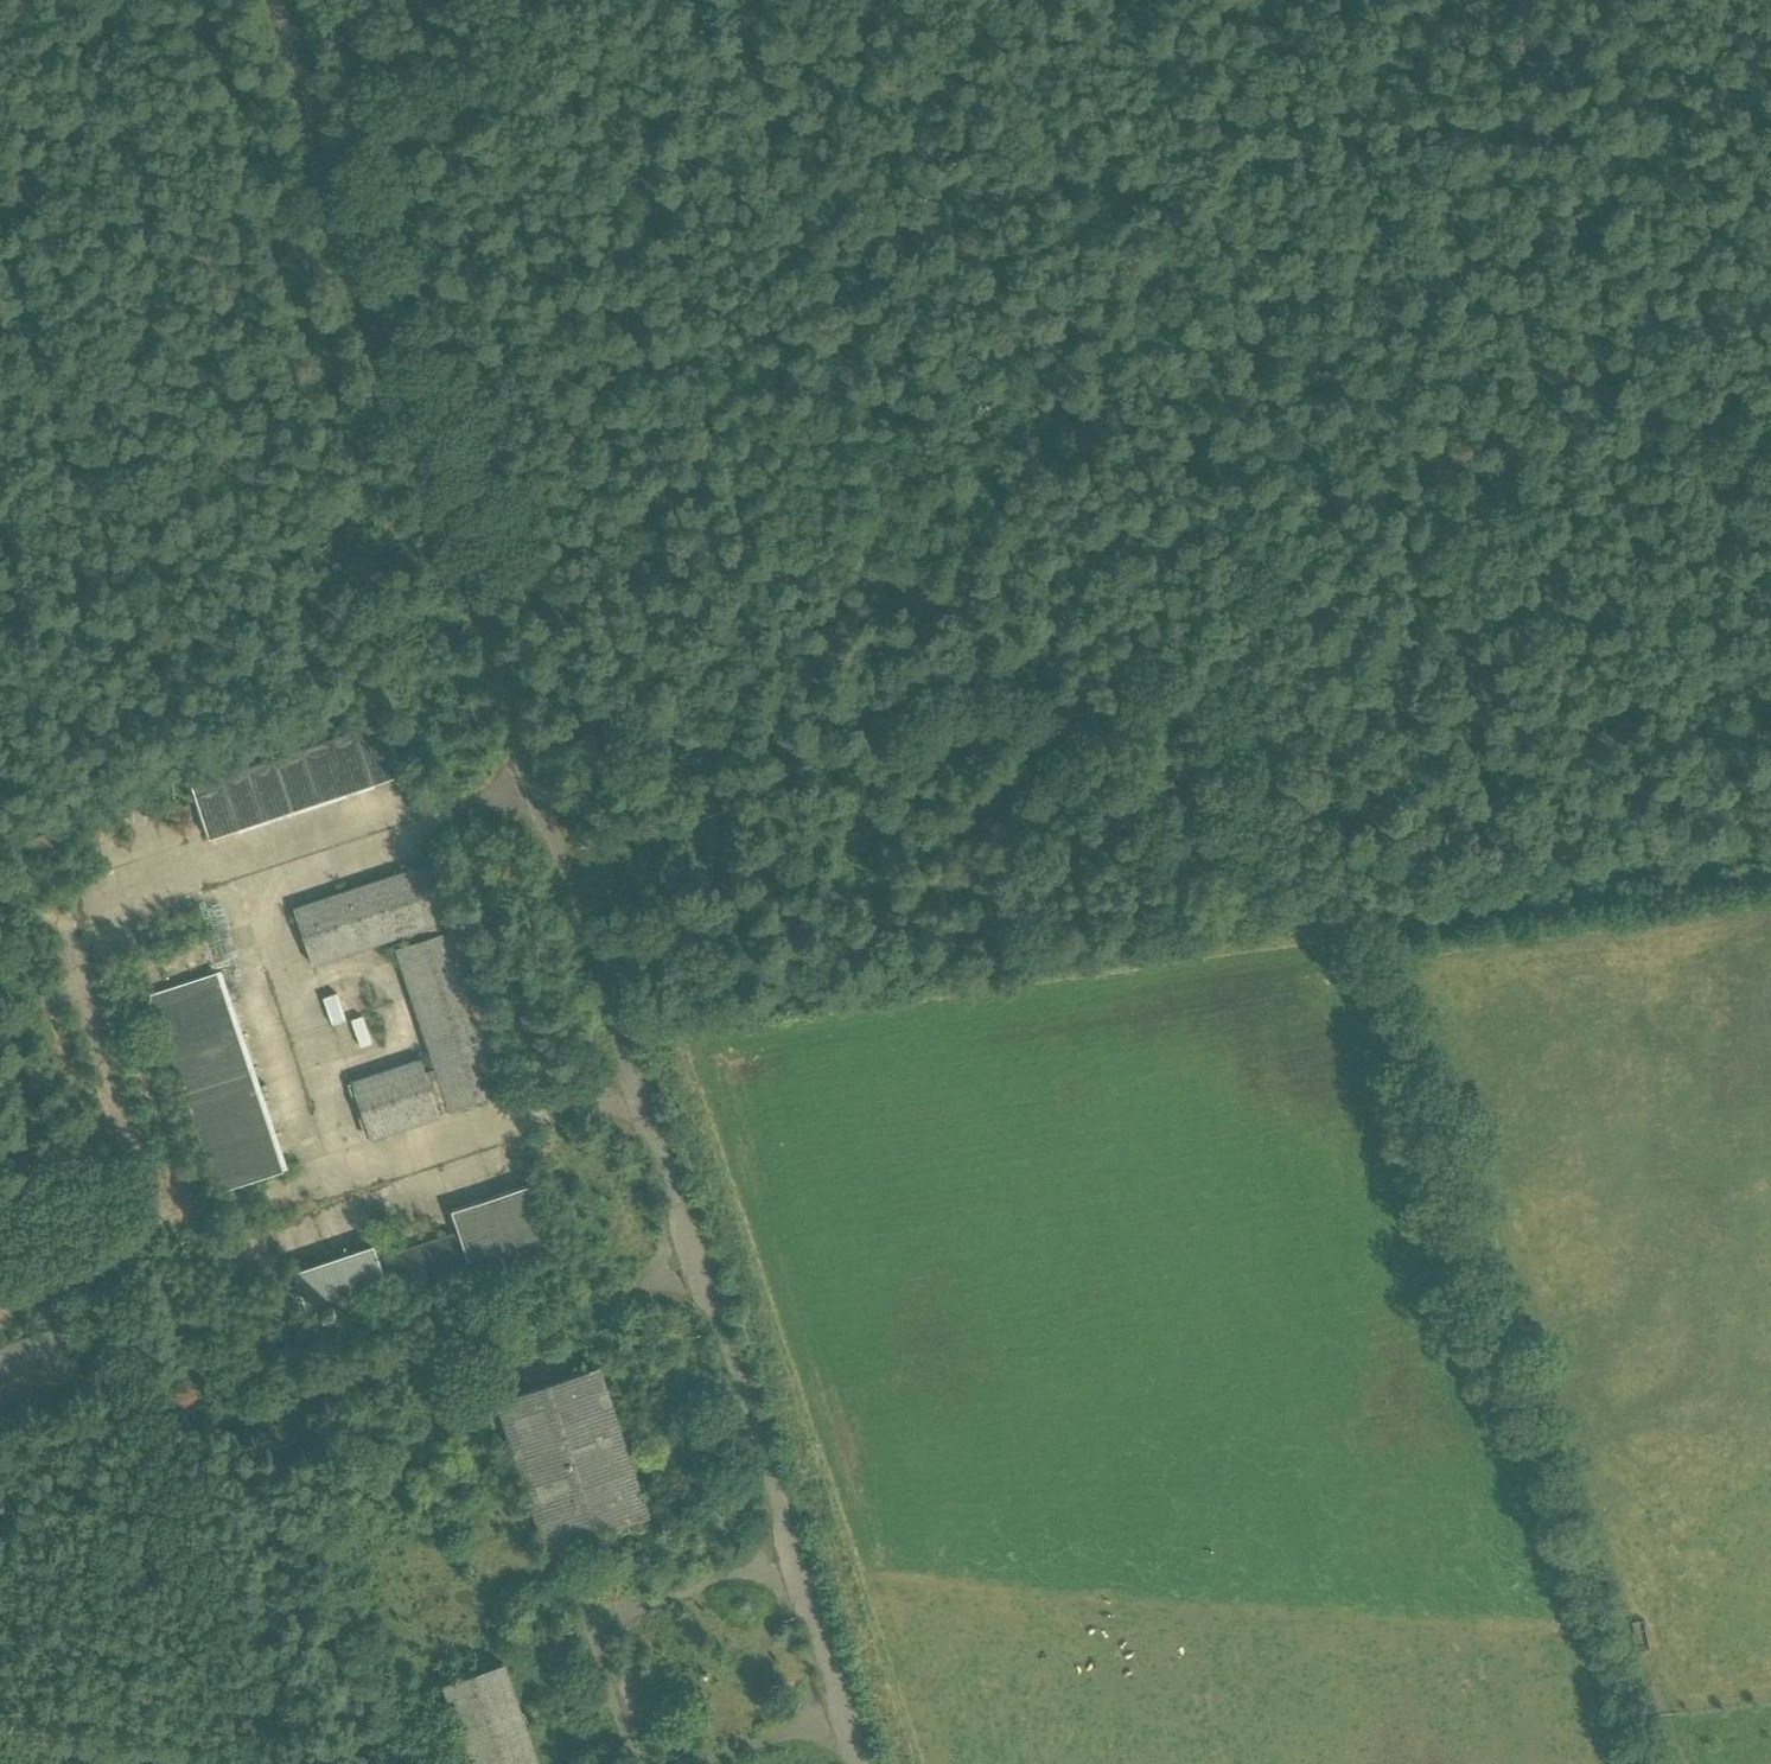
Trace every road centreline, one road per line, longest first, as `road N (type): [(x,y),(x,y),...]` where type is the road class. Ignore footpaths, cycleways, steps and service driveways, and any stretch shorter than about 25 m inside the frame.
road 1 (unclassified): [(792,1560),(279,0)]
road 2 (unclassified): [(615,1616),(792,1560)]
road 3 (unclassified): [(845,1719),(792,1560)]
road 4 (unclassified): [(615,1616),(605,1626),(601,1661),(619,1727),(644,1763)]
road 5 (unclassified): [(698,1763),(845,1719)]

